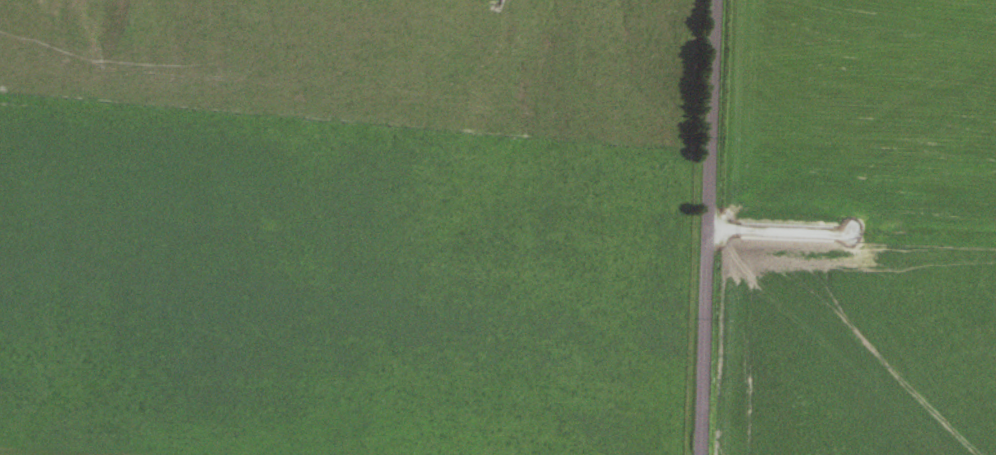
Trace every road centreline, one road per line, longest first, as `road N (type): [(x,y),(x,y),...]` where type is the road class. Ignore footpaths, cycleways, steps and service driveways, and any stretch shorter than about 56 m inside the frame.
road 1 (residential): [(697,454),(715,0)]

